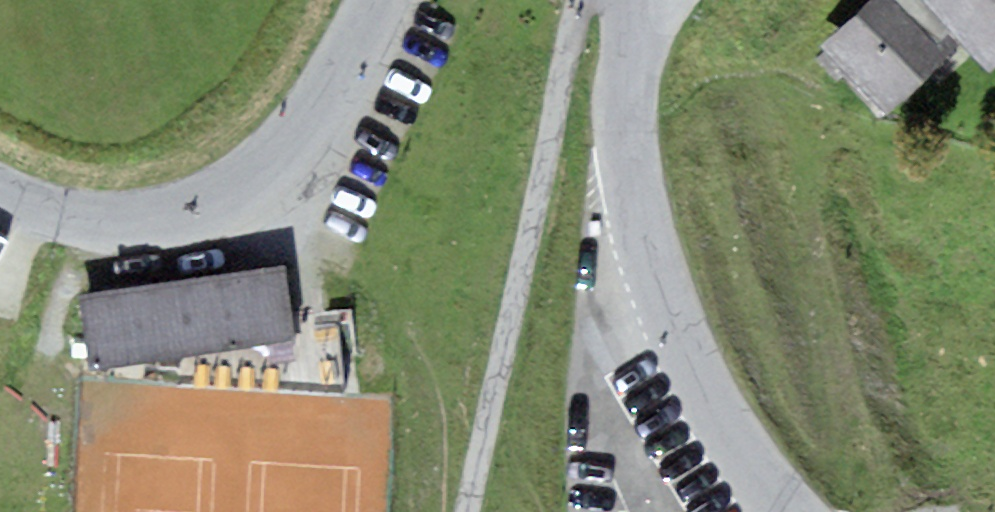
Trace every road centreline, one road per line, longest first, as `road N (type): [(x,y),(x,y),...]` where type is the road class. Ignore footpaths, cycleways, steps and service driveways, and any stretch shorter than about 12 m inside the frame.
road 1 (residential): [(786,511),(746,467),(682,347),(641,228),(627,173),(624,79),(634,0)]
road 2 (track): [(577,0),(470,511)]
road 3 (residential): [(388,0),(362,55),(283,169),(202,214),(135,228),(69,223),(0,187)]
road 4 (track): [(245,363),(310,351),(283,169)]

